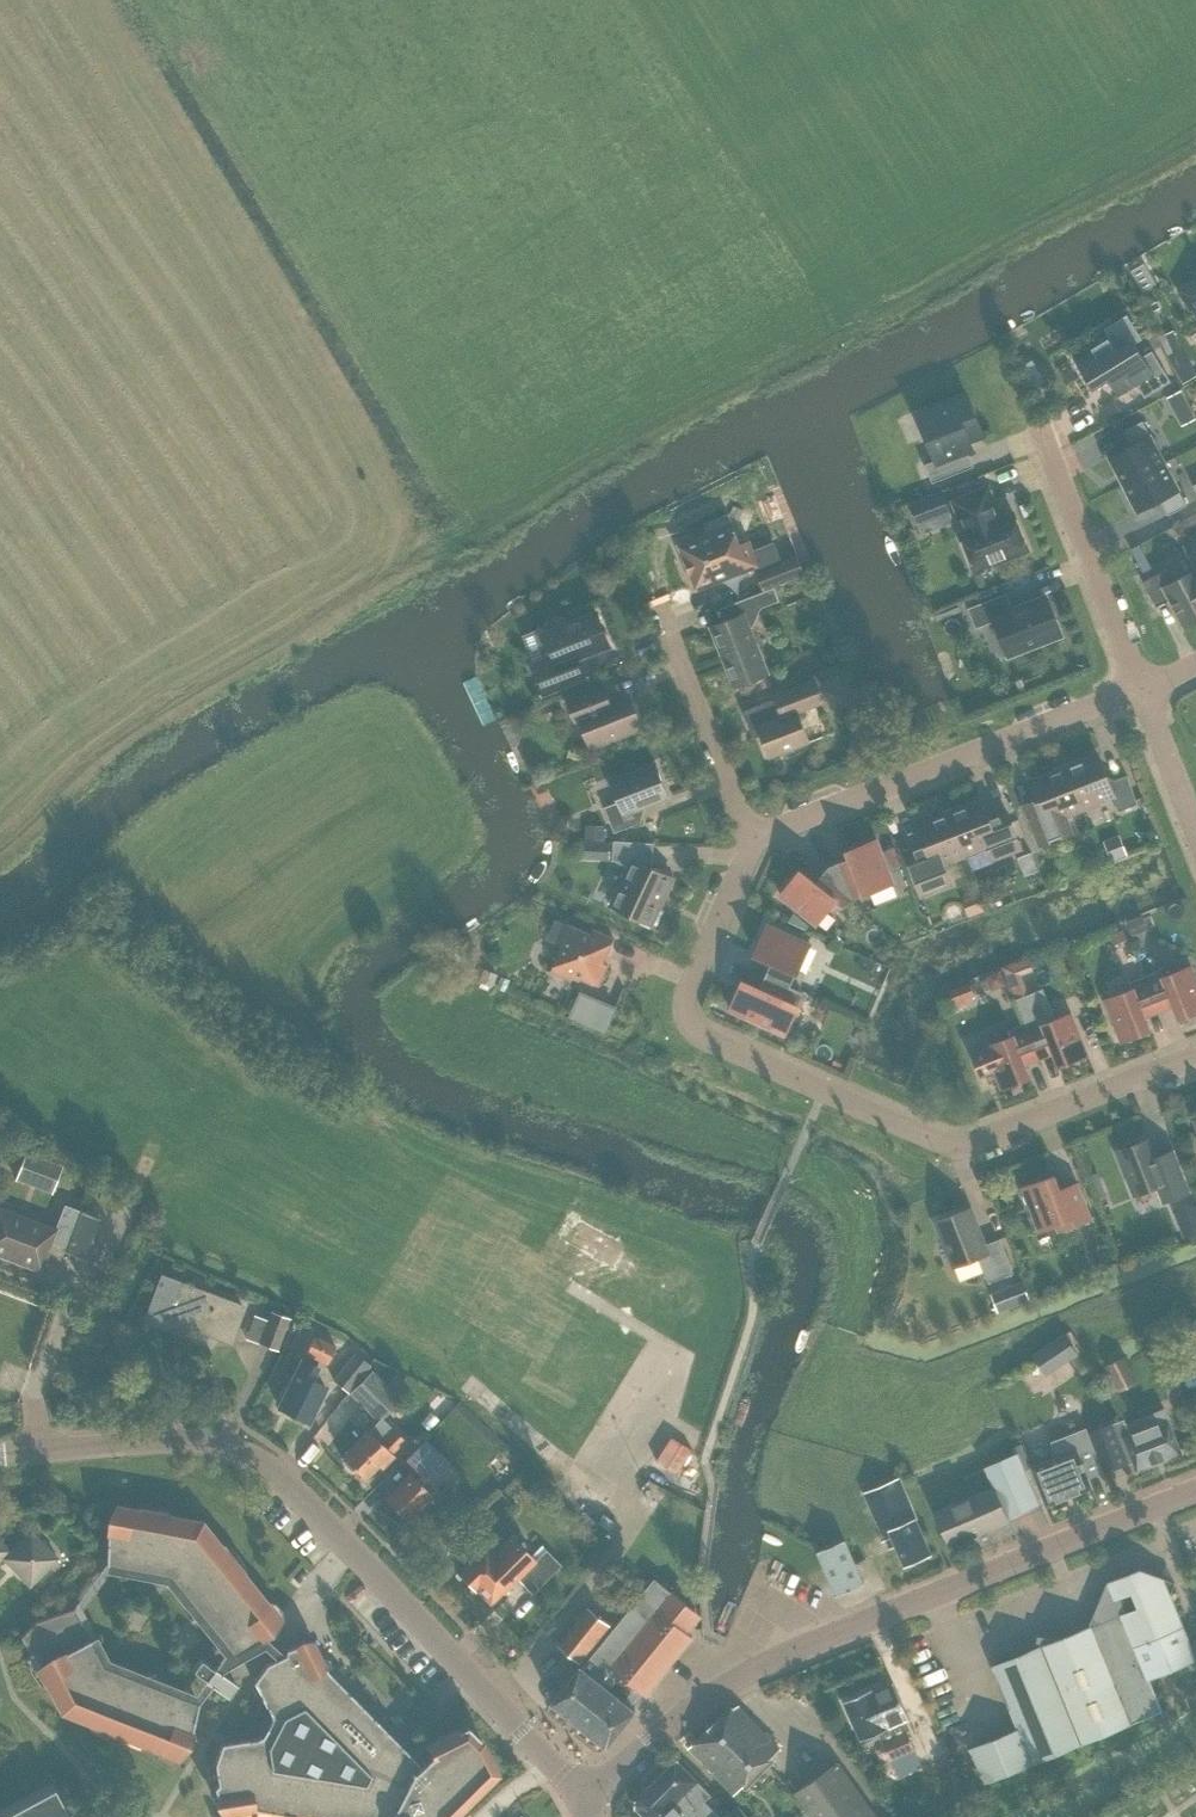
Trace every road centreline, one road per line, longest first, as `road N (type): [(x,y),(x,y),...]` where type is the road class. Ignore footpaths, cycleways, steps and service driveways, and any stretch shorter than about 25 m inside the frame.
road 1 (residential): [(751,841),(687,999),(698,1035),(957,1149),(1195,1056)]
road 2 (tertiary): [(581,1794),(260,1461),(208,1441),(0,1457)]
road 3 (tertiary): [(581,1794),(734,1679),(1195,1493)]
road 4 (residential): [(1142,692),(751,841)]
road 5 (residential): [(1142,692),(1043,436)]
road 6 (residential): [(751,841),(658,603)]
road 7 (residential): [(1195,832),(1142,692)]

